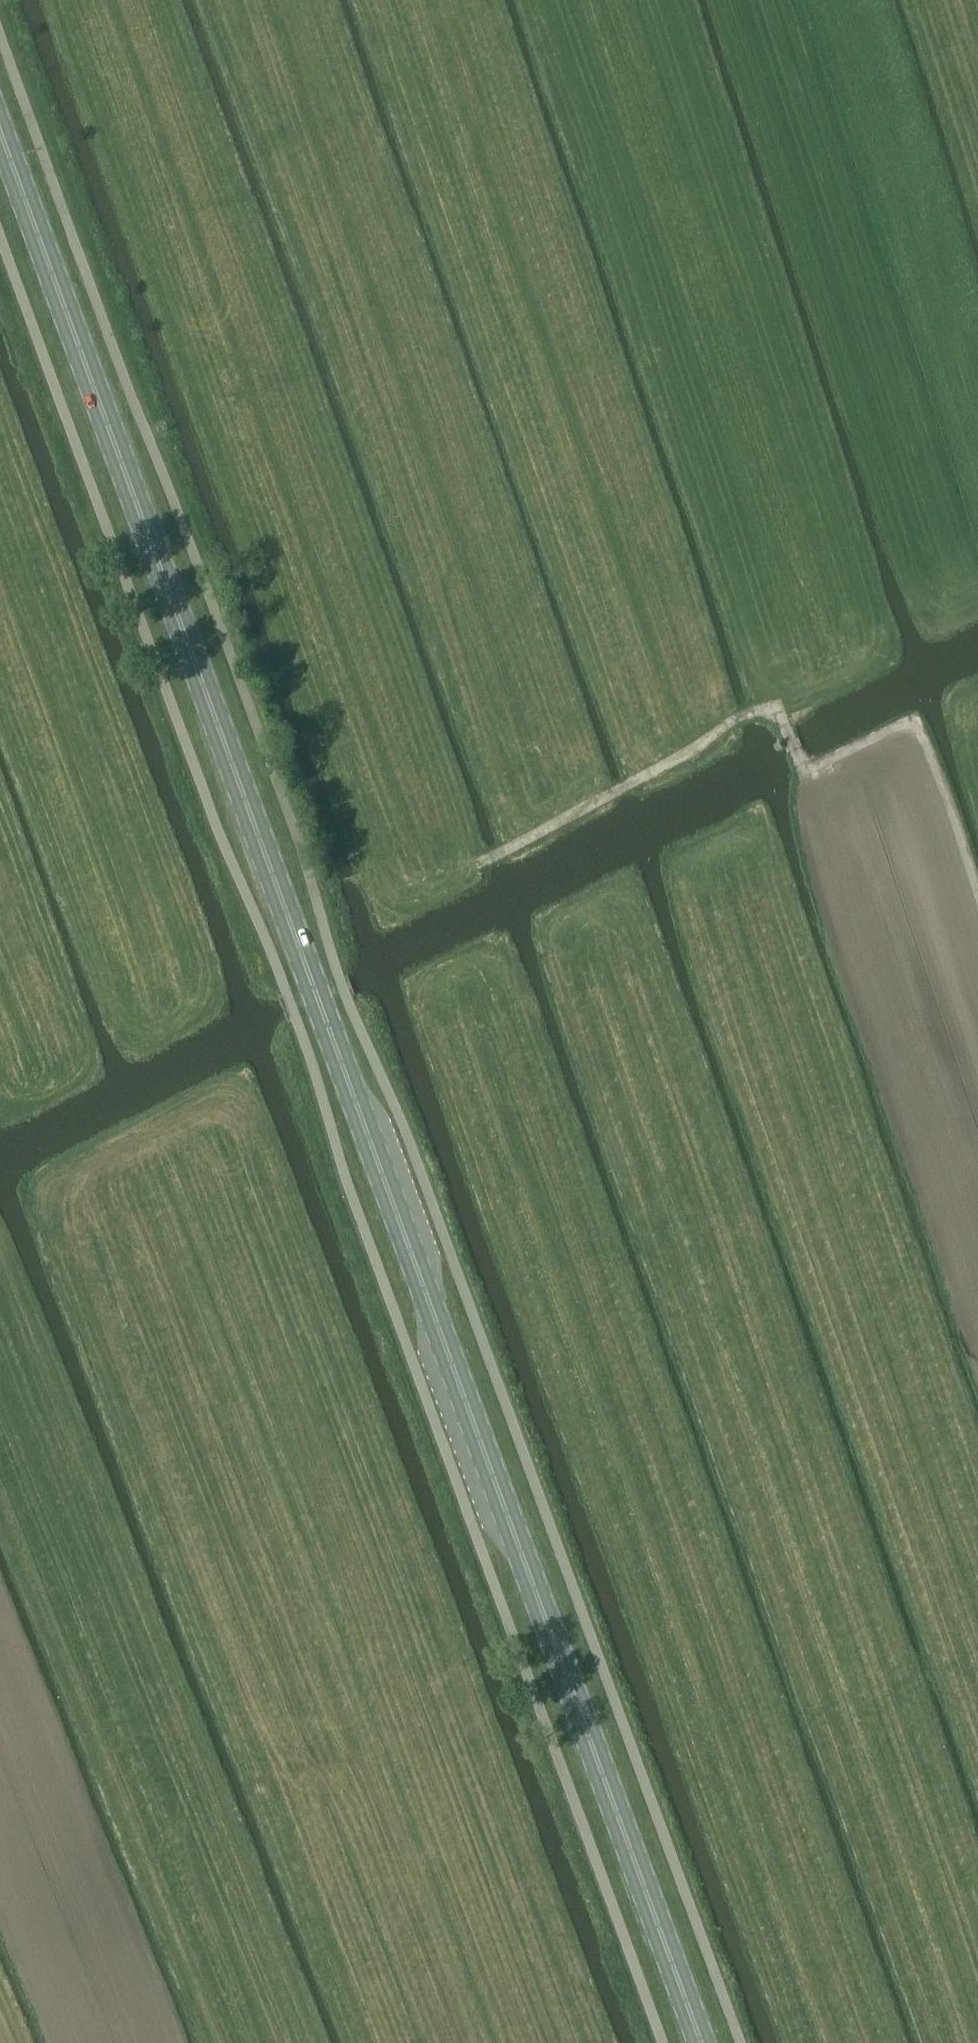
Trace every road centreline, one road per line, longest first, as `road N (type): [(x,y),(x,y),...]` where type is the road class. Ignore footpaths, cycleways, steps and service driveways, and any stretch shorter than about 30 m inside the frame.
road 1 (primary): [(0,131),(701,2042)]
road 2 (track): [(977,894),(919,723),(803,770),(772,704),(479,863)]

